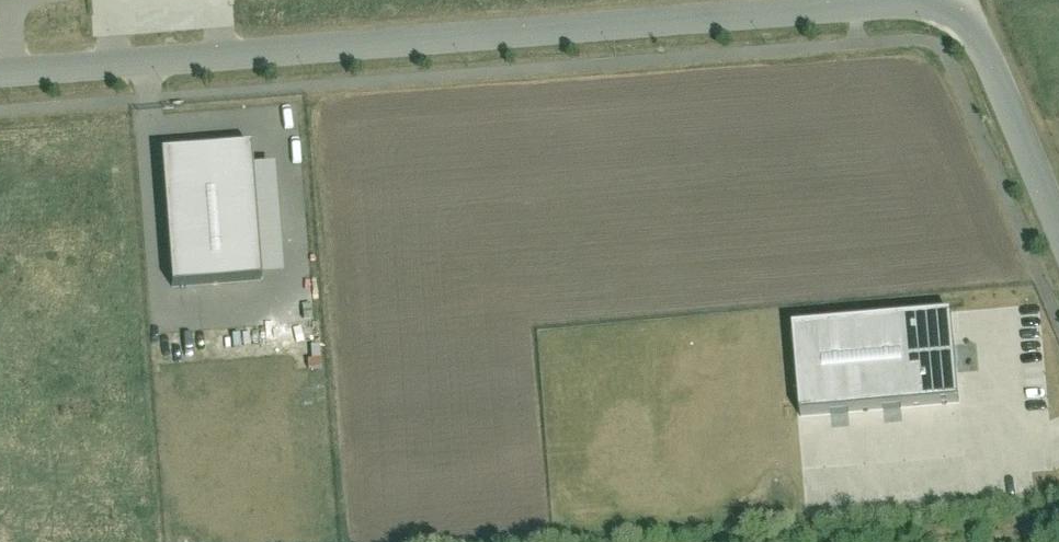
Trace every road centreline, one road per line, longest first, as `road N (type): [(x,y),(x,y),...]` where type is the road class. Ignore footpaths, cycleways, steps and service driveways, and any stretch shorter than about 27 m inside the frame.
road 1 (residential): [(966,0),(0,75)]
road 2 (residential): [(1058,220),(966,0)]

